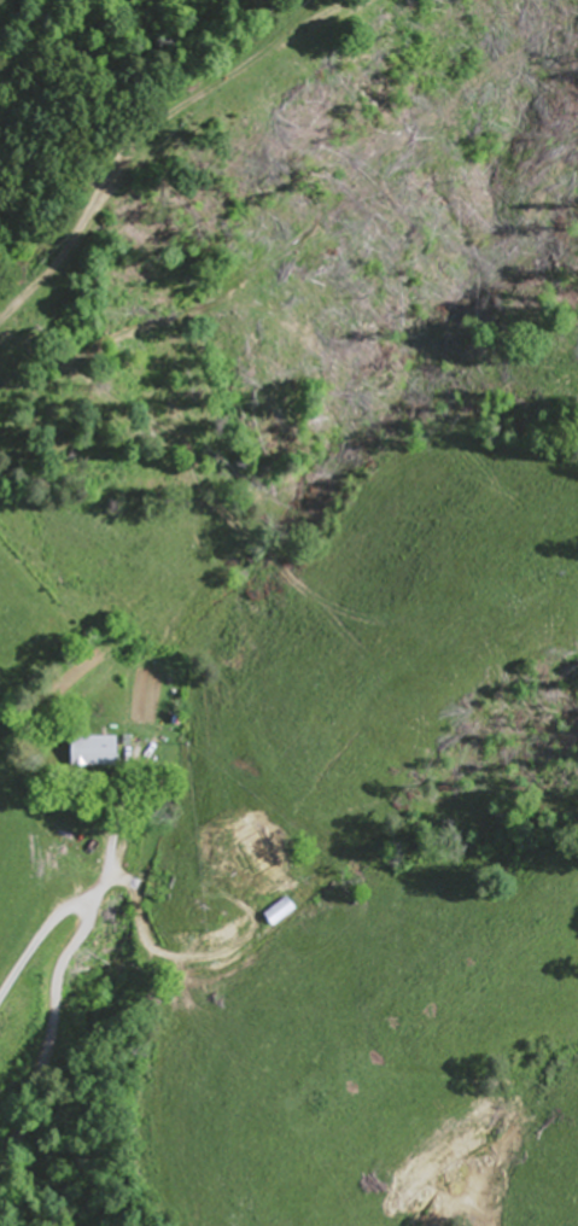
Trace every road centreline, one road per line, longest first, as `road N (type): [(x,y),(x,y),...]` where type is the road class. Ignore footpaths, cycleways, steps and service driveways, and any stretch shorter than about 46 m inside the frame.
road 1 (residential): [(0,1183),(51,1034),(60,964),(100,894),(48,932),(12,983)]

